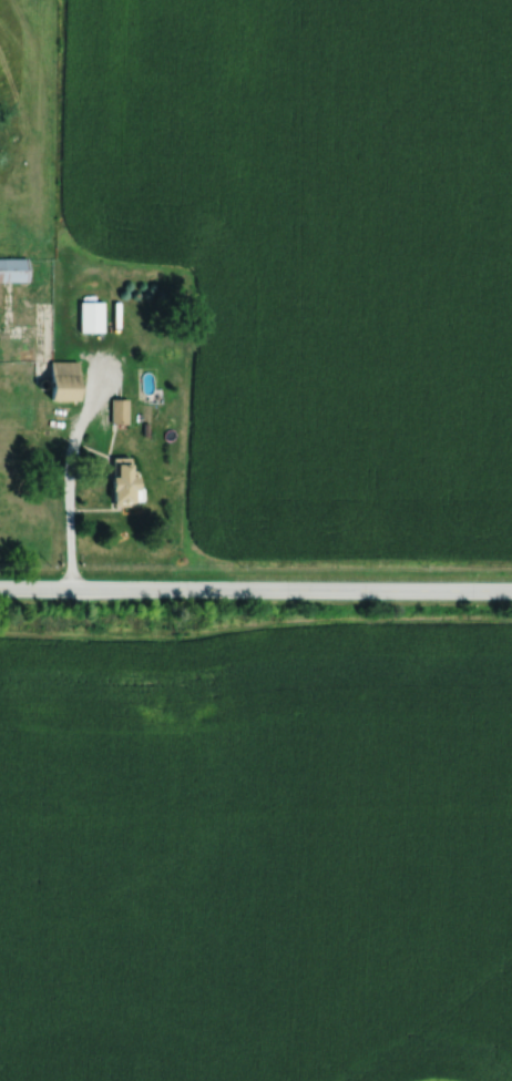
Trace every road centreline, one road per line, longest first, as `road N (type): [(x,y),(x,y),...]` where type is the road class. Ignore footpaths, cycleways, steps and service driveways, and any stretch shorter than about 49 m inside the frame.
road 1 (track): [(0,635),(187,638),(340,622),(511,623)]
road 2 (residential): [(0,588),(511,590)]

